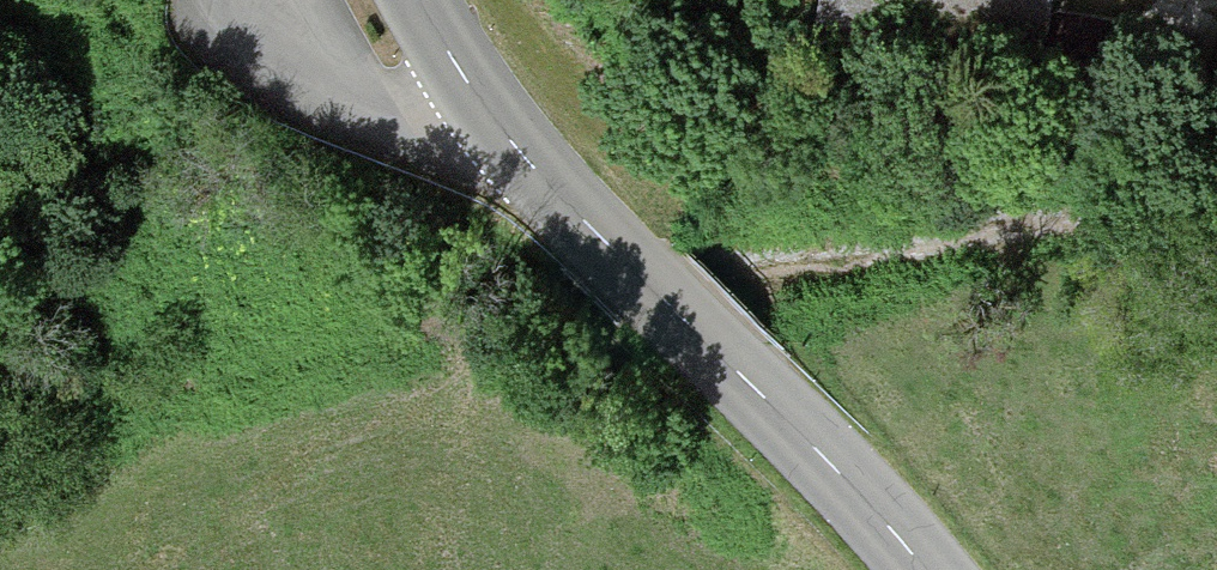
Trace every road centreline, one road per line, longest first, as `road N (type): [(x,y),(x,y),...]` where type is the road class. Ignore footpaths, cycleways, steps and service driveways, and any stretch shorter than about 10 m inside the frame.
road 1 (track): [(0,333),(31,367),(113,399),(727,268),(1216,218)]
road 2 (tertiary): [(417,0),(497,125),(924,569)]

